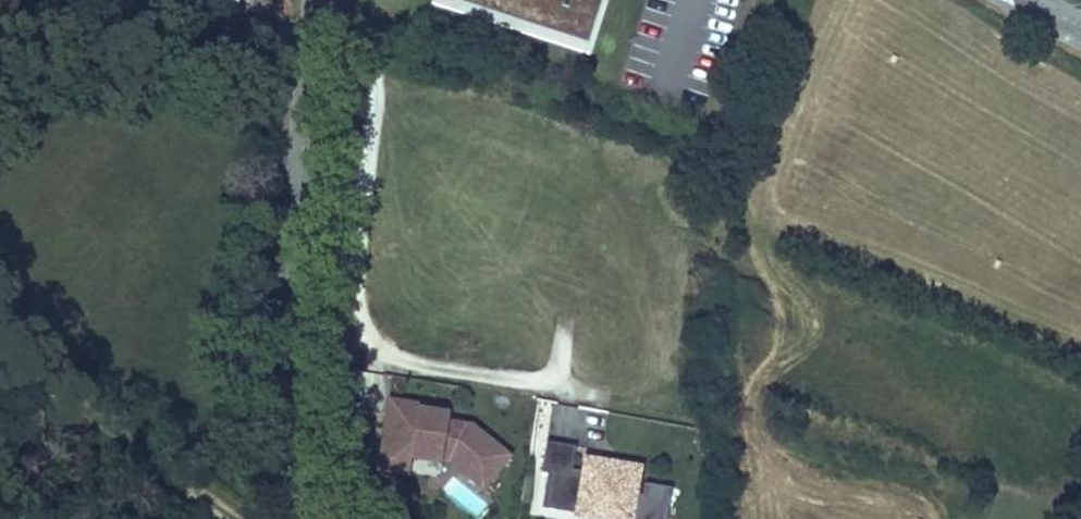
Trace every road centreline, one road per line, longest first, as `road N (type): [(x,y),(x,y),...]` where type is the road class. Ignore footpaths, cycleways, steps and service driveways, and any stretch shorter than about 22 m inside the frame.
road 1 (tertiary): [(319,518),(288,403),(285,279),(317,0)]

